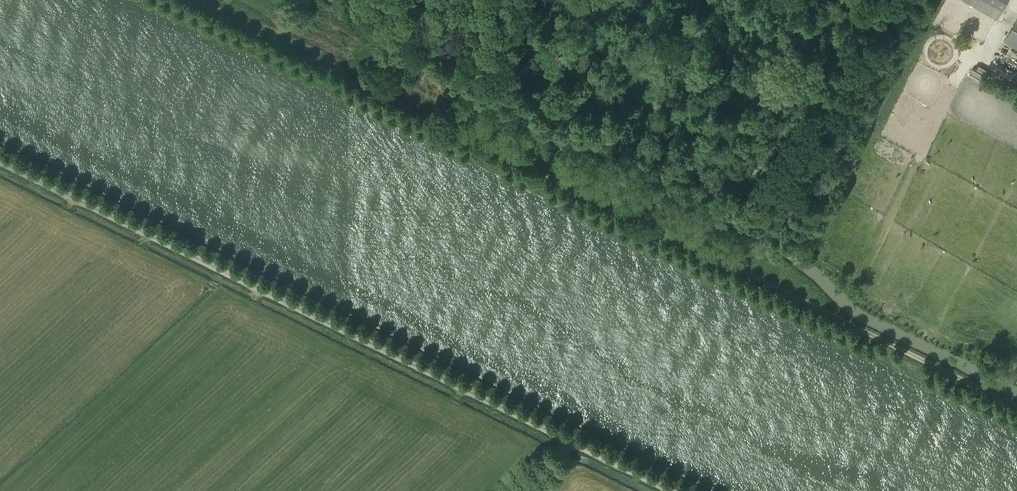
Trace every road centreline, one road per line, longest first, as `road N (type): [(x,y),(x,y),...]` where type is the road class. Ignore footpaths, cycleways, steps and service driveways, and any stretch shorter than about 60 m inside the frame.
road 1 (track): [(198,0),(1016,406)]
road 2 (track): [(571,442),(0,162)]

